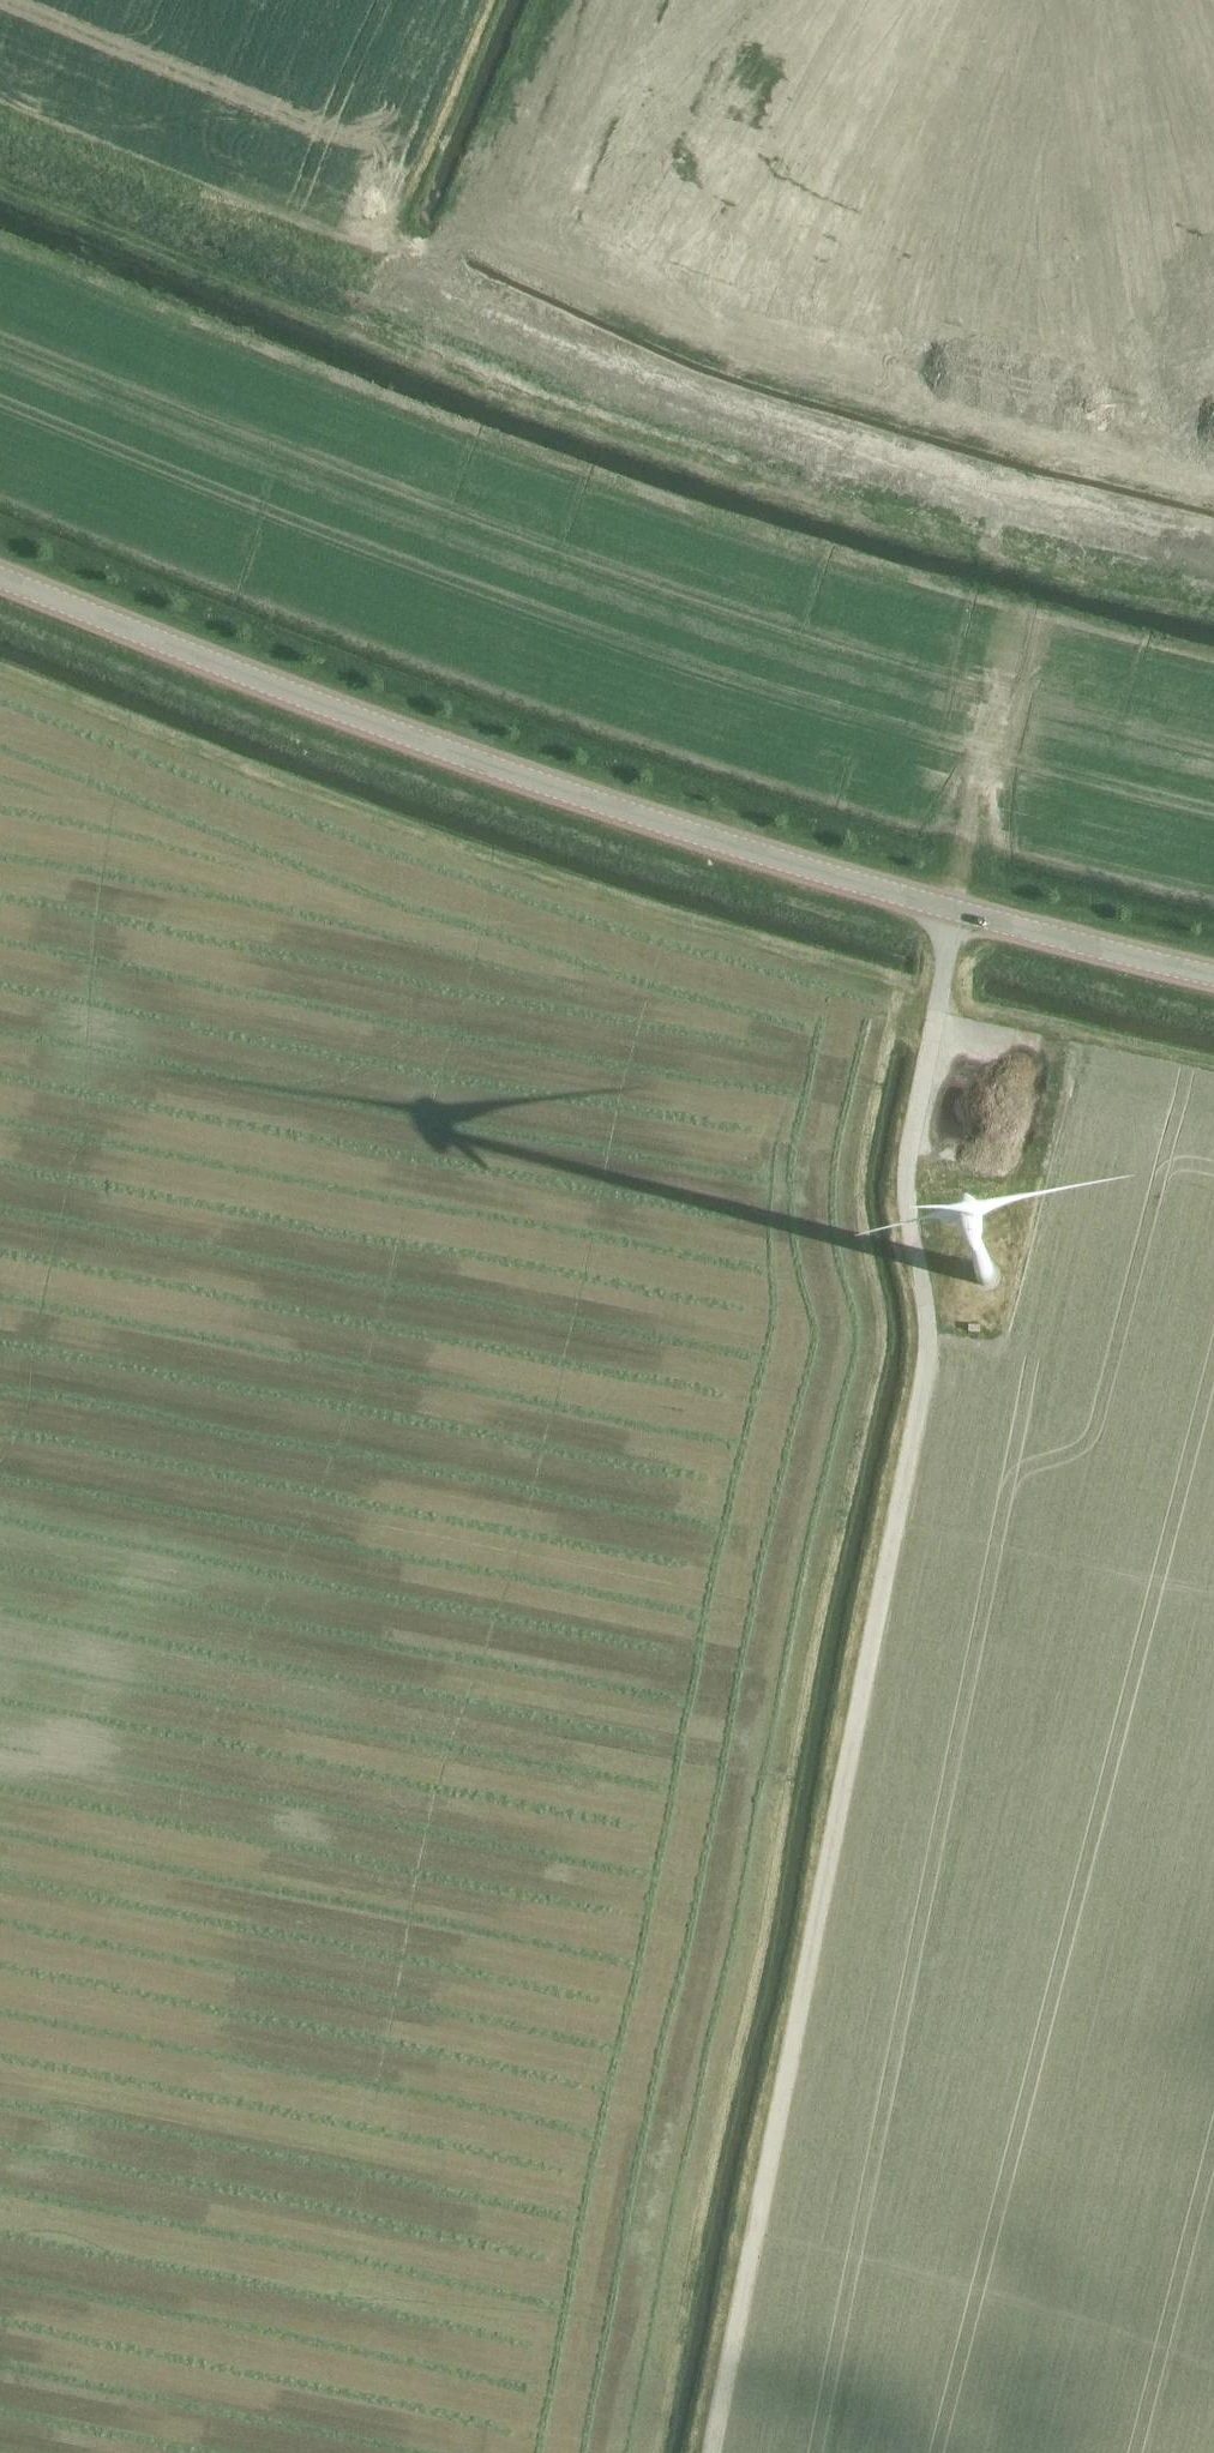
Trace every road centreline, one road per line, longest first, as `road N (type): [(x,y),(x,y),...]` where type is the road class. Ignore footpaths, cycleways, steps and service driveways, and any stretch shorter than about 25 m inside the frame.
road 1 (secondary): [(1213,970),(961,914),(620,812),(306,699),(0,575)]

